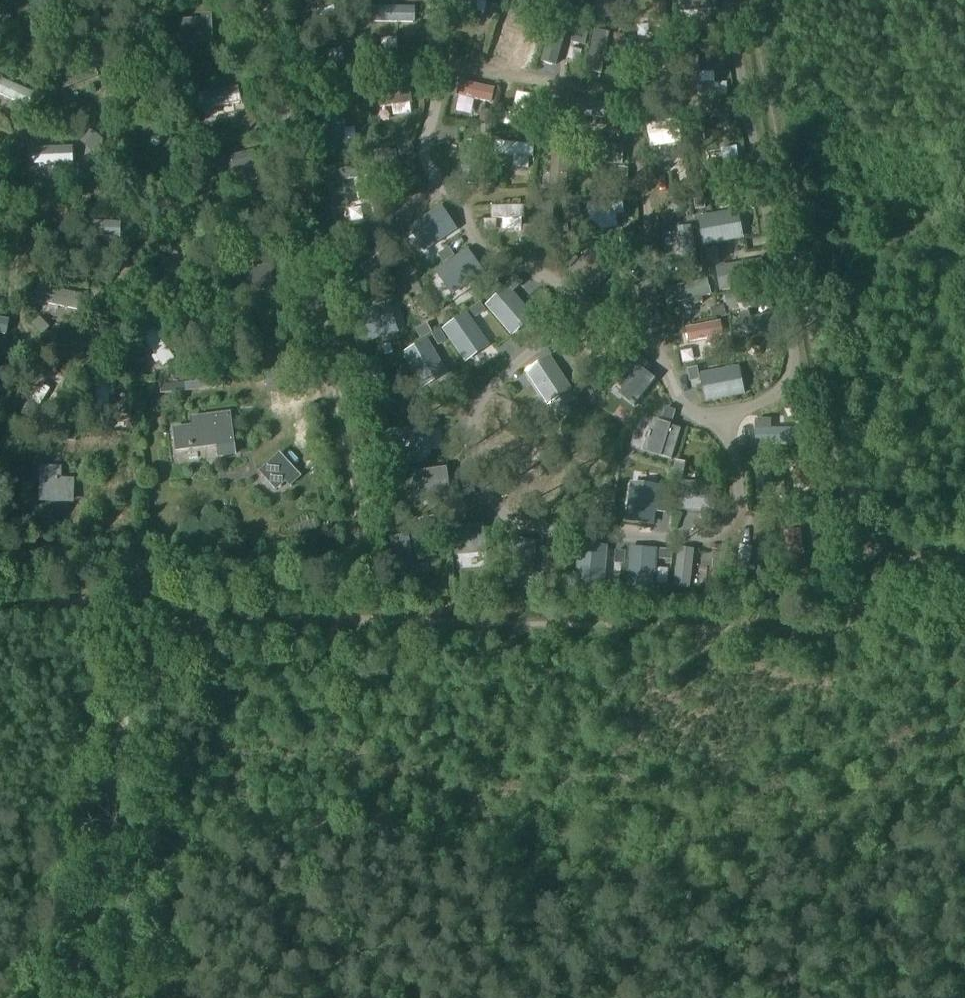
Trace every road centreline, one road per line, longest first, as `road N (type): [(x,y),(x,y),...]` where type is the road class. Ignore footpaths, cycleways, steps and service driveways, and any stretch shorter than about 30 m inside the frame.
road 1 (track): [(864,564),(862,604),(840,624),(789,633),(0,602)]
road 2 (track): [(748,0),(864,564)]
road 3 (track): [(148,605),(75,997)]

